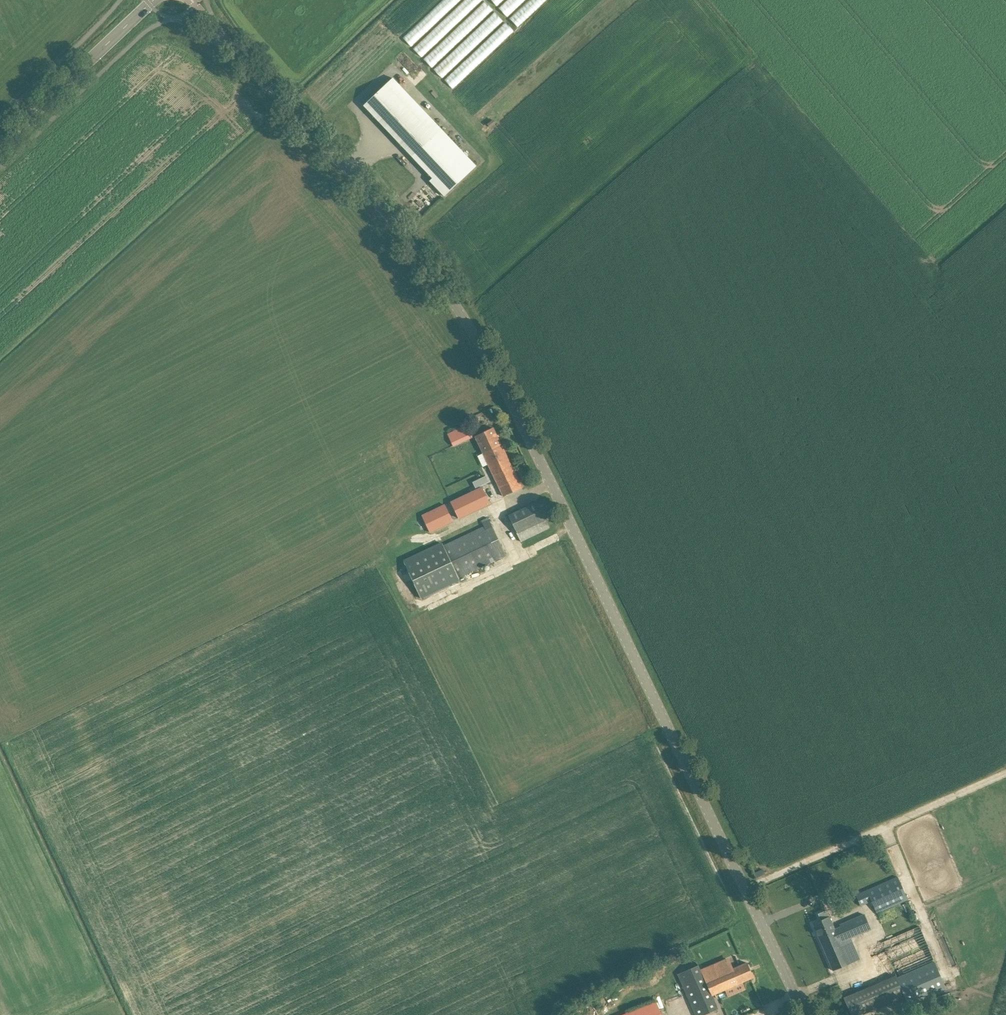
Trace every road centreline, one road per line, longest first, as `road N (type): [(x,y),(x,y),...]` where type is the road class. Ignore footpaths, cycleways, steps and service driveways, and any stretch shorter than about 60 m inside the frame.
road 1 (tertiary): [(809,1014),(495,365),(371,189),(191,0)]
road 2 (track): [(74,699),(403,539),(434,539)]
road 3 (track): [(1005,772),(748,888)]
road 4 (secondary): [(0,144),(154,0)]

